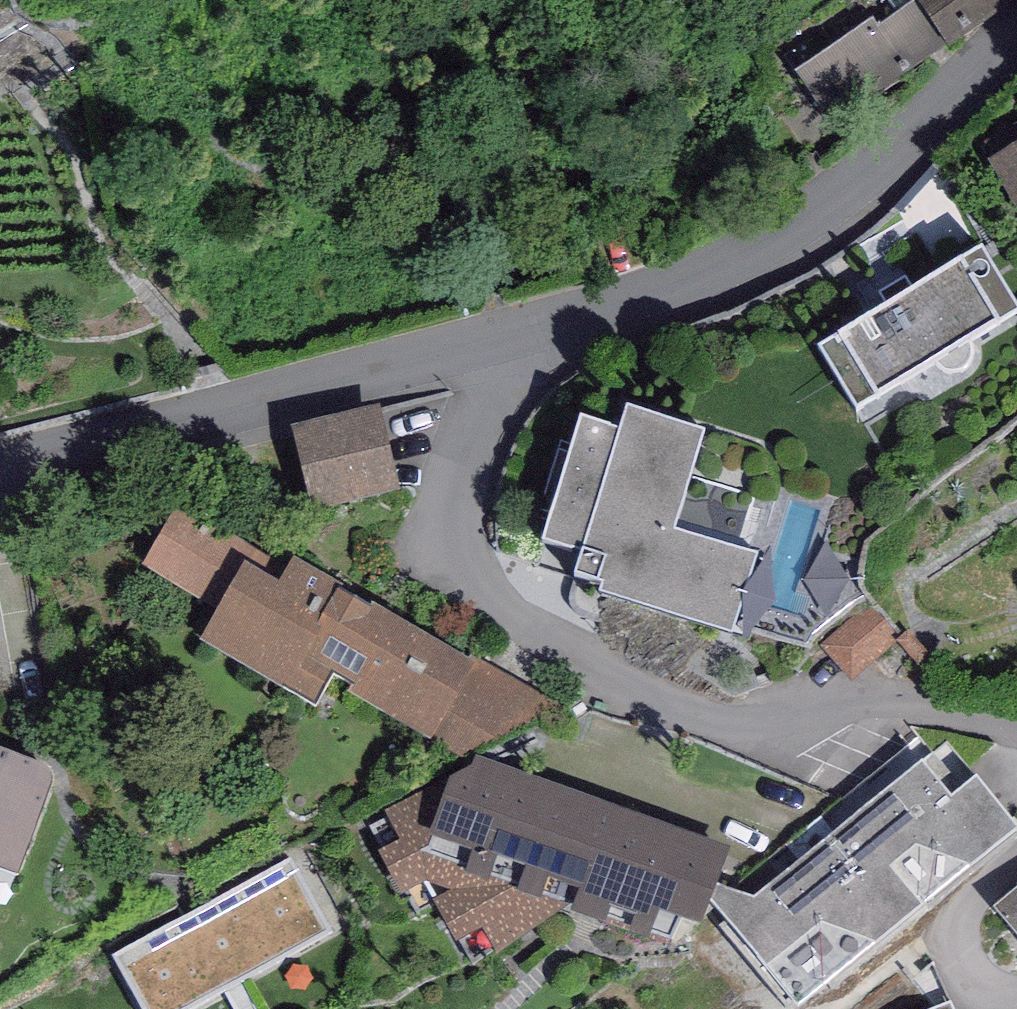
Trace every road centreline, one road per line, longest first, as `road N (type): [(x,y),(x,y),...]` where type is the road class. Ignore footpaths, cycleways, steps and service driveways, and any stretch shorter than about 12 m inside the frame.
road 1 (primary): [(316,1008),(1016,138)]
road 2 (residential): [(1016,719),(858,703),(757,719),(690,711),(595,674),(535,633),(467,559),(451,515),(497,375),(499,339)]
road 3 (residential): [(499,339),(726,267),(821,219),(870,180),(1016,28)]
road 4 (residential): [(0,470),(499,339)]

